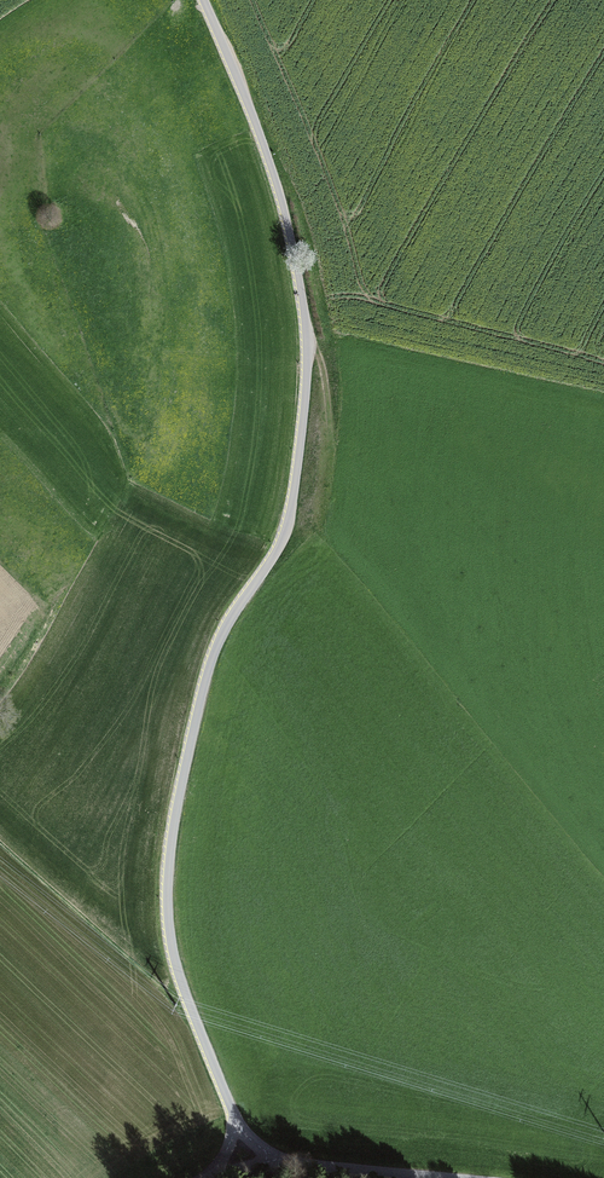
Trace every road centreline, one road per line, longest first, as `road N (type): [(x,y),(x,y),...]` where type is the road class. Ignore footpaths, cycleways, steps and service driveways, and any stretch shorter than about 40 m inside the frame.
road 1 (unclassified): [(243,1152),(175,970),(165,887),(204,681),(221,634),(287,522),(306,328),(262,140),(203,0)]
road 2 (track): [(306,328),(603,390)]
road 3 (unclassified): [(424,1177),(243,1152)]

